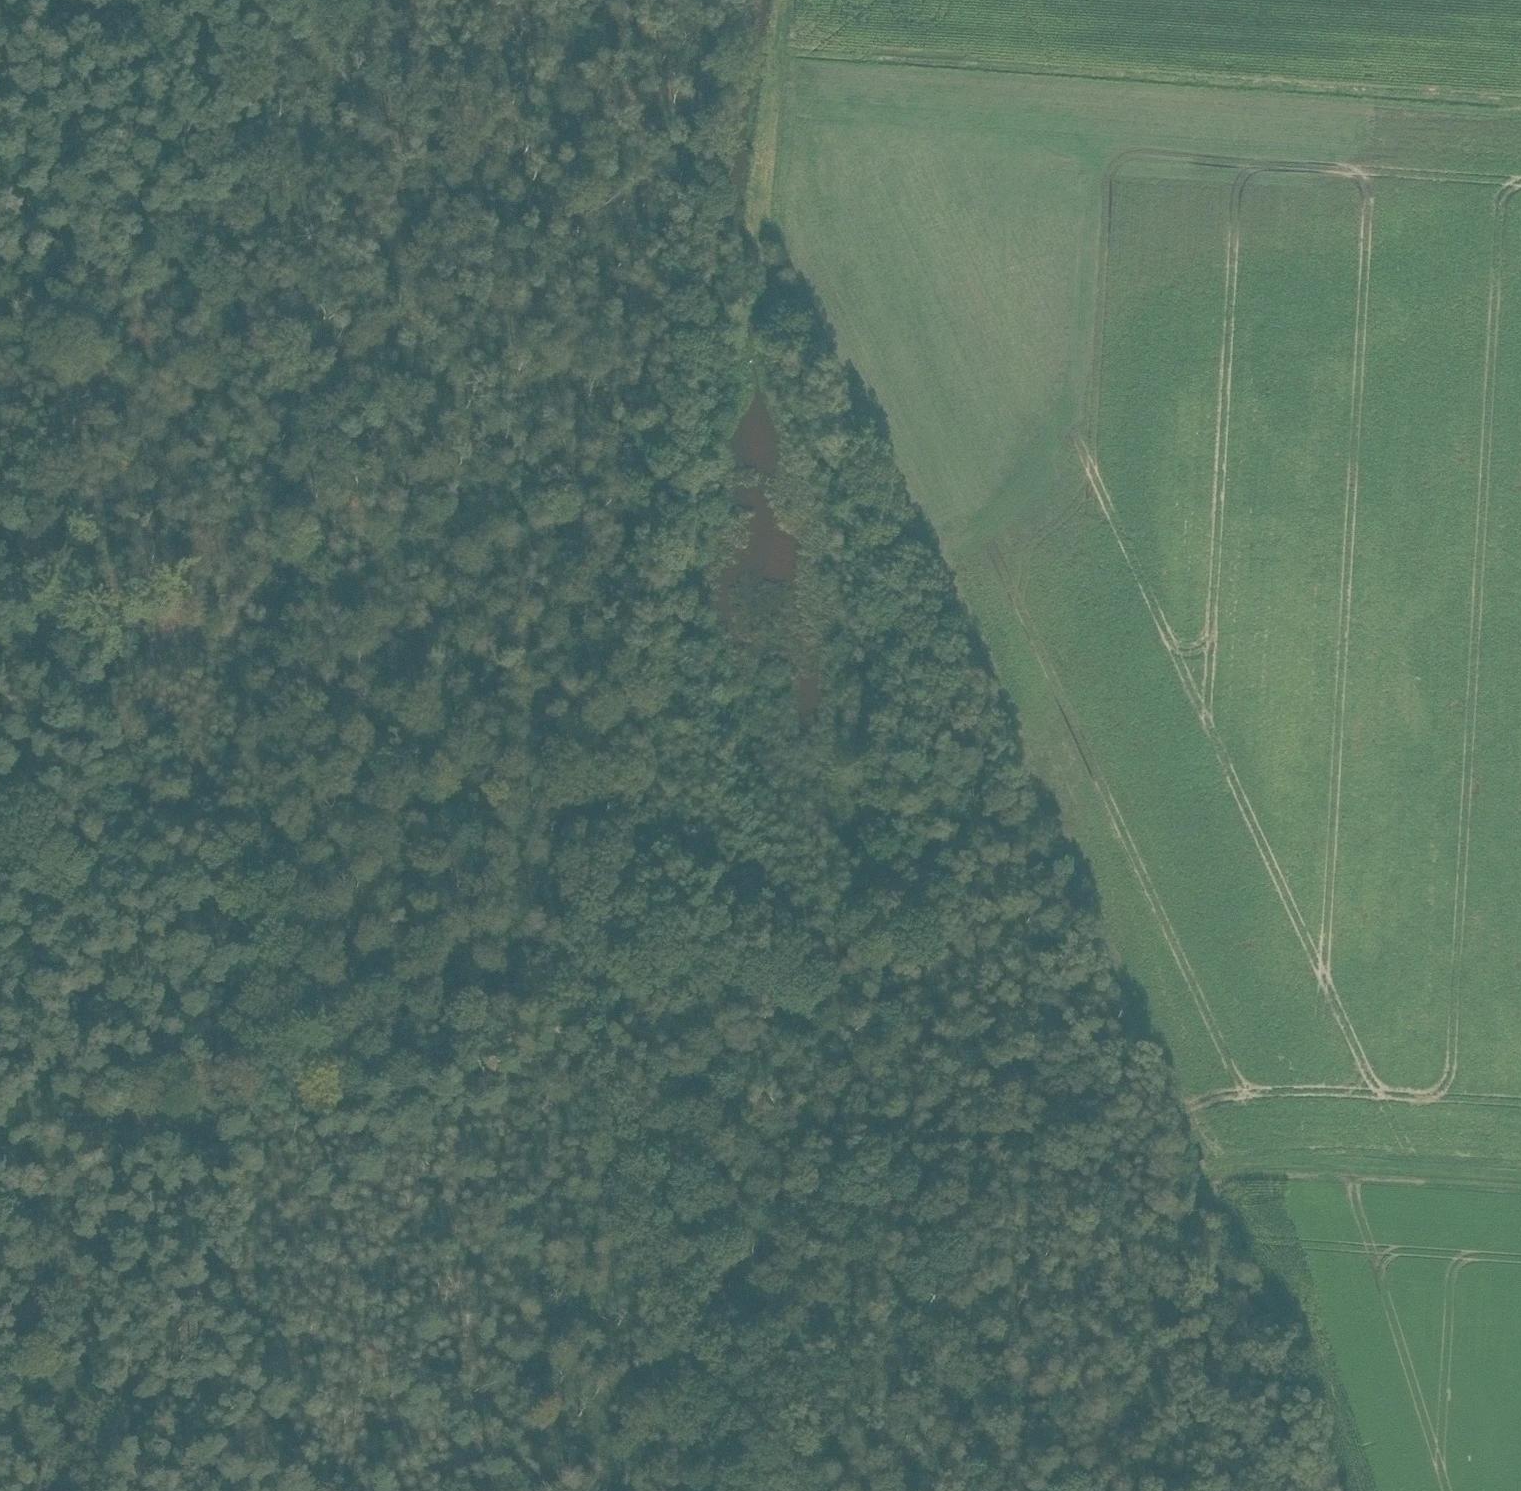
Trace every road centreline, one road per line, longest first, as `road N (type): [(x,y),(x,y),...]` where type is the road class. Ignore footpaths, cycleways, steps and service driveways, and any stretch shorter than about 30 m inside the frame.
road 1 (track): [(588,1029),(321,1072),(286,1058),(286,856),(207,831),(0,838)]
road 2 (track): [(719,1490),(588,1029)]

